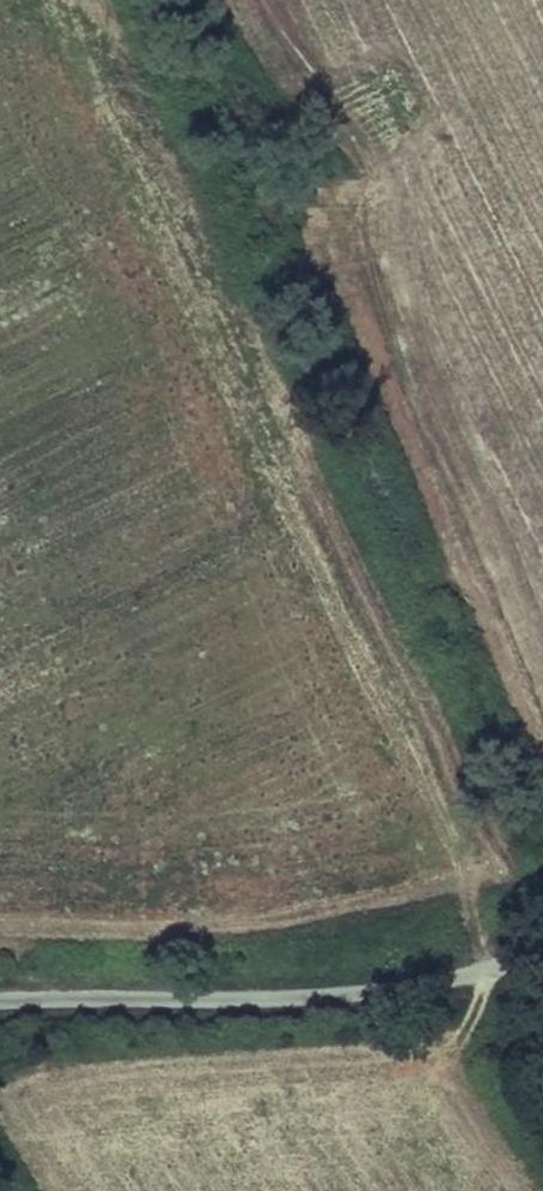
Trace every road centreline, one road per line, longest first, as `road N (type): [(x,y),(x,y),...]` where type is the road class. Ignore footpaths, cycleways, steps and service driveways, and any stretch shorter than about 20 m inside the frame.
road 1 (unclassified): [(542,944),(490,968),(371,991),(0,1002)]
road 2 (track): [(542,1166),(502,1103),(475,1037),(490,968)]

